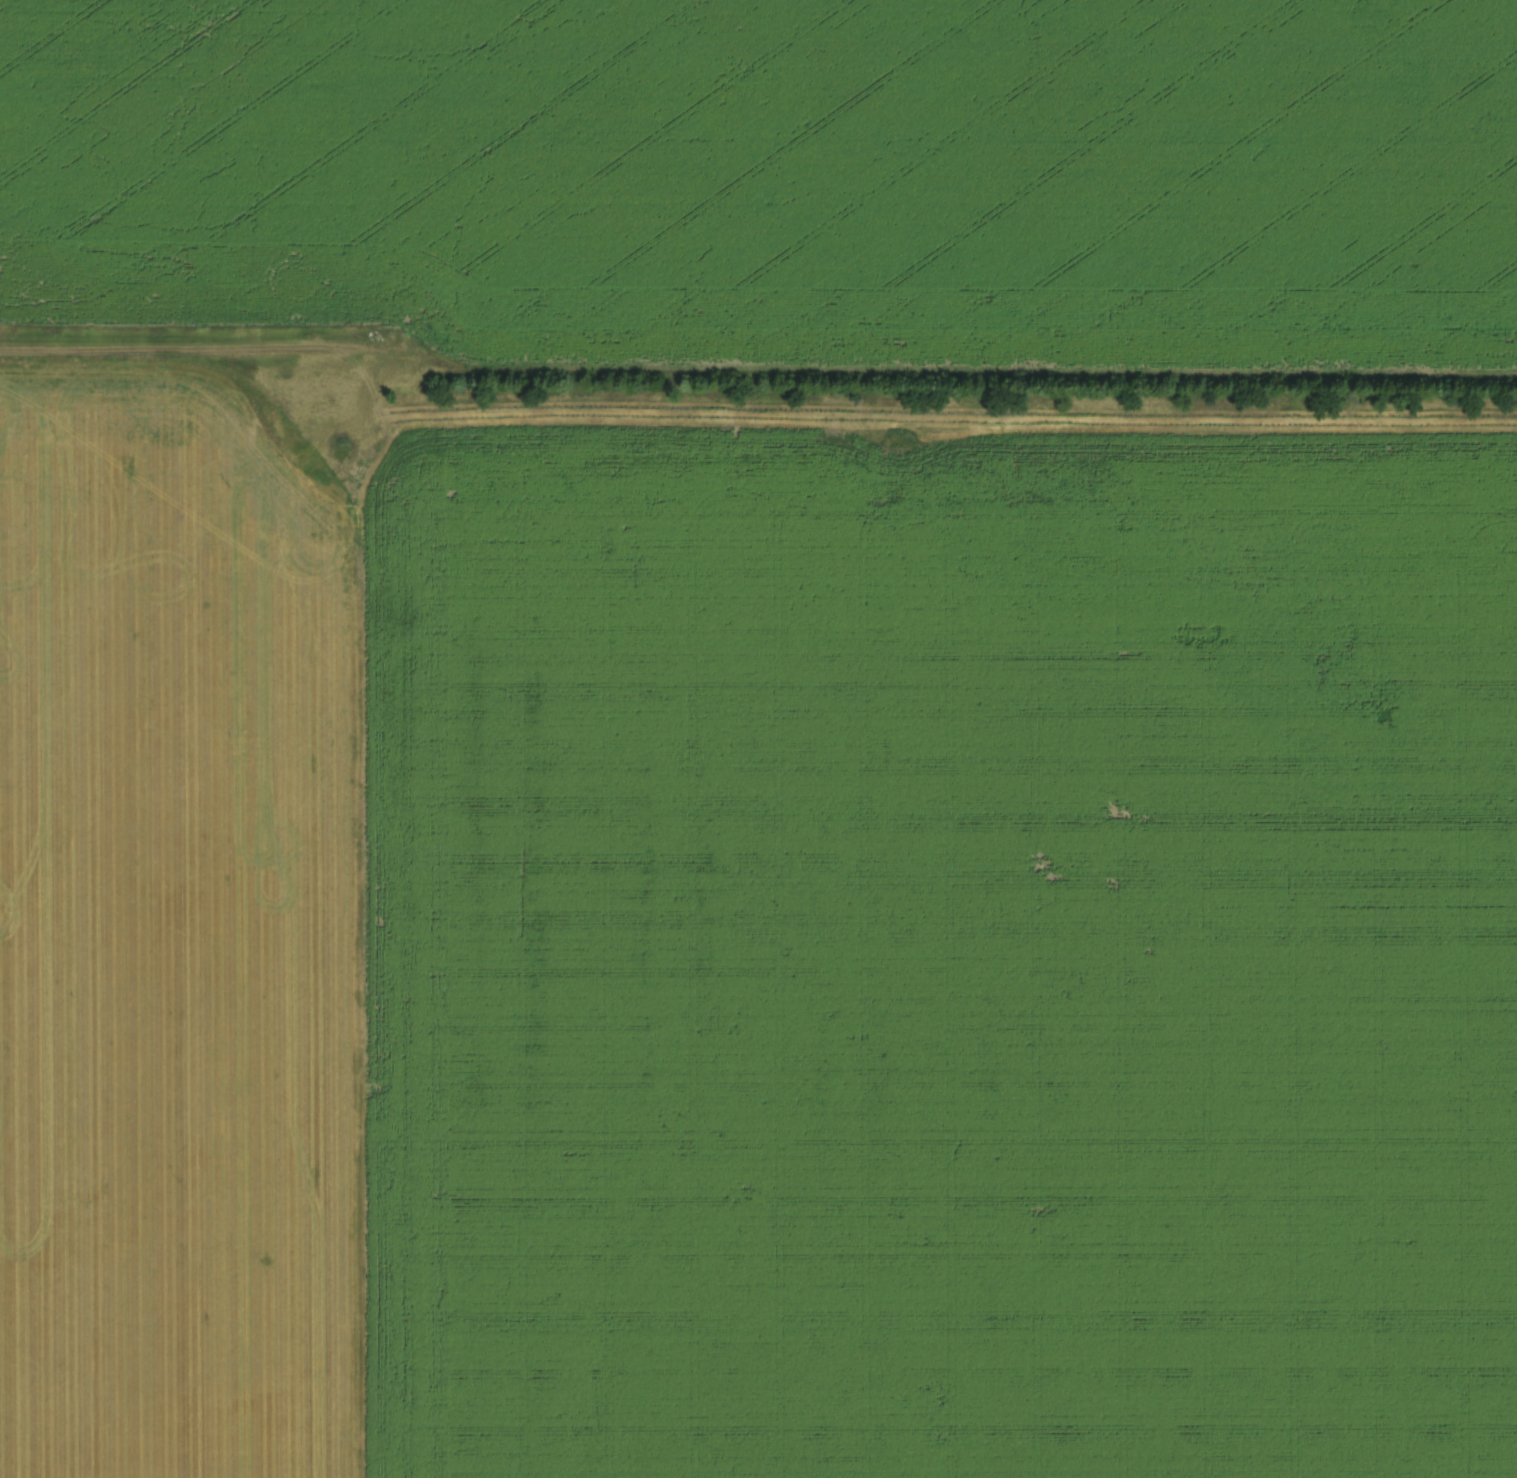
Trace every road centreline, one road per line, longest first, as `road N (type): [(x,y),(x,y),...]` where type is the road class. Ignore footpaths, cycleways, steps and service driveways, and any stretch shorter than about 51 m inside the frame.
road 1 (residential): [(0,350),(1516,352)]

